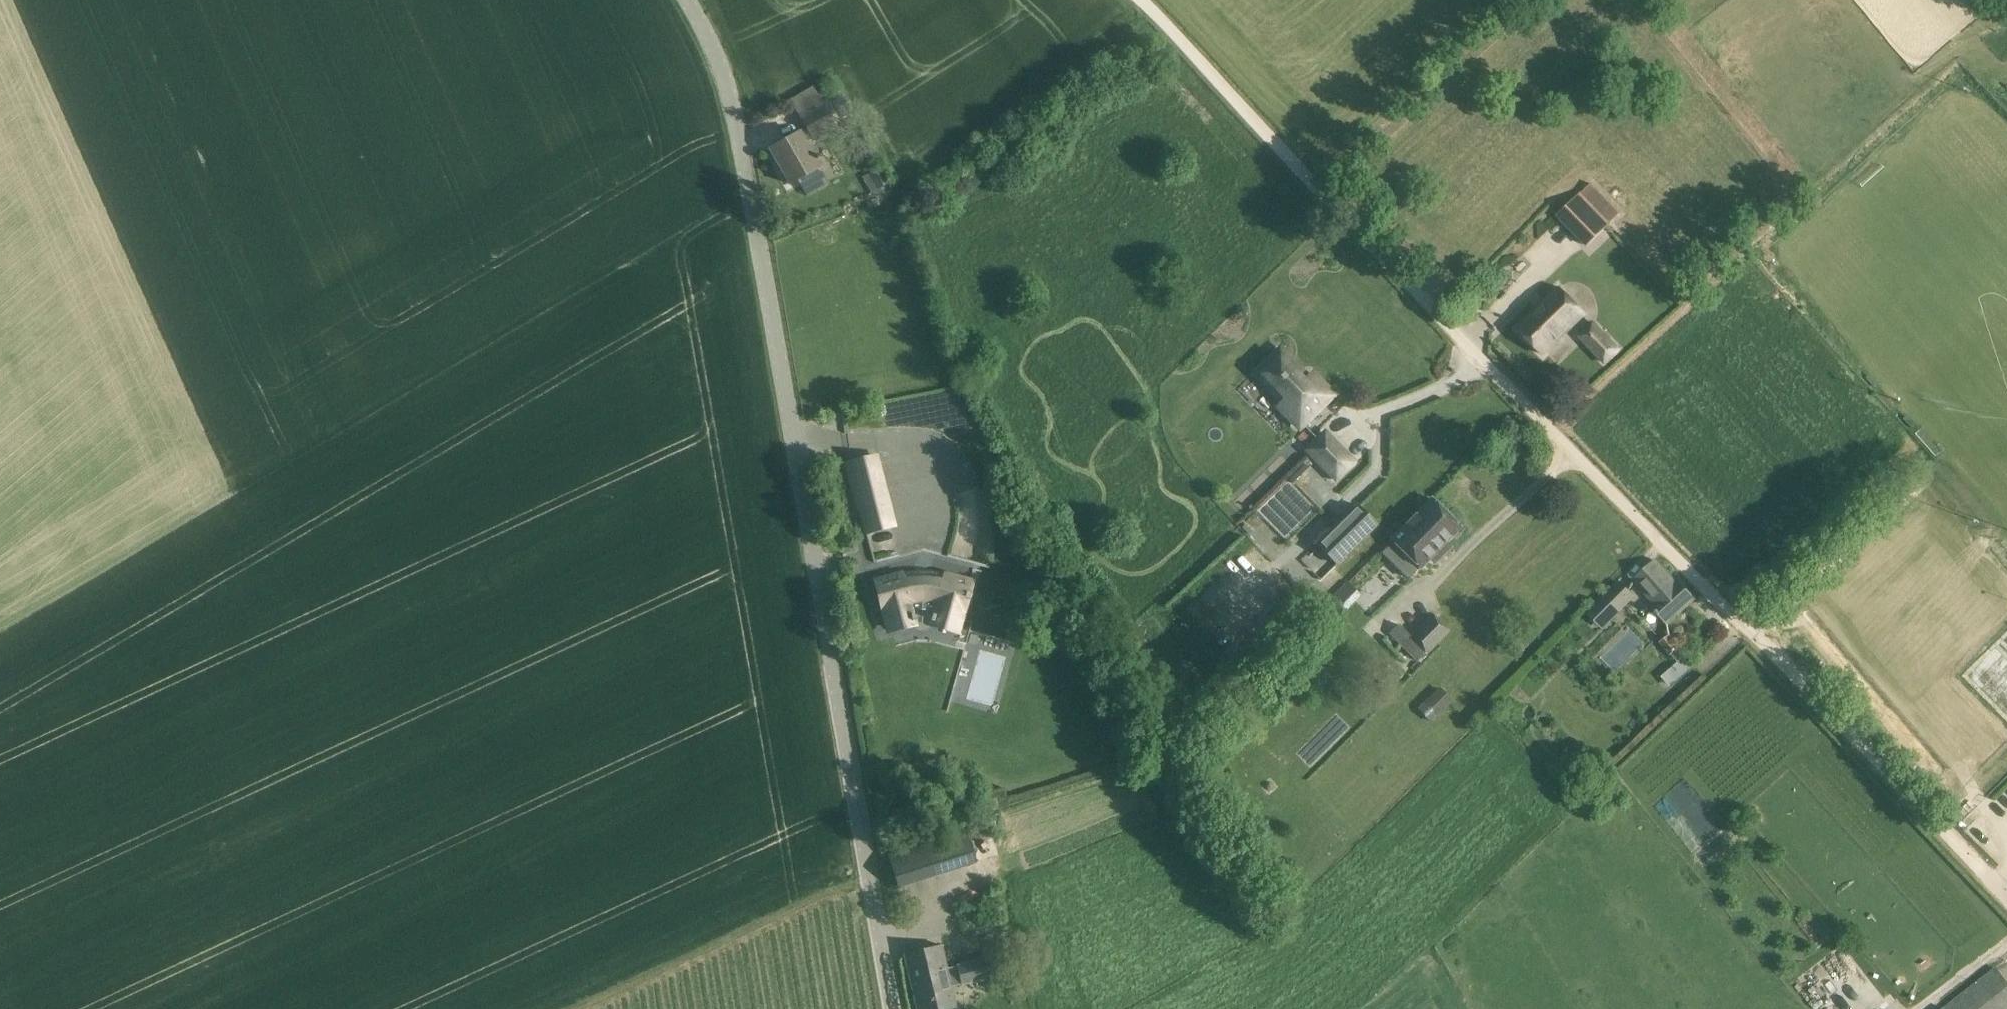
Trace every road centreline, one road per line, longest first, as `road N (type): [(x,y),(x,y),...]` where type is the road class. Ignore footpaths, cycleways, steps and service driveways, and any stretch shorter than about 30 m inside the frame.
road 1 (track): [(1141,0),(2006,894)]
road 2 (unclassified): [(889,1008),(730,112),(682,0)]

